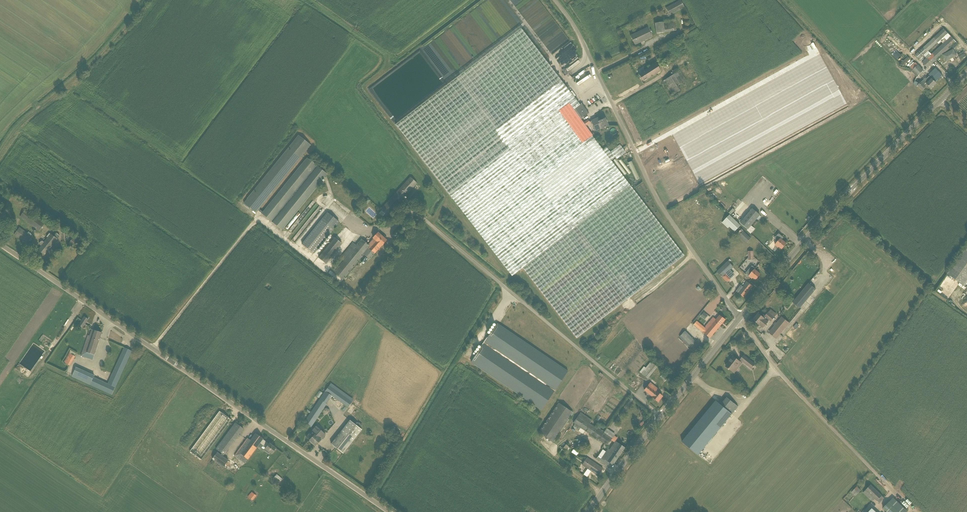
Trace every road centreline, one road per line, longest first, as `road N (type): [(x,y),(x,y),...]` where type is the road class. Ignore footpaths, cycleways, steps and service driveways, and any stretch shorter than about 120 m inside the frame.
road 1 (unclassified): [(388,511),(0,246)]
road 2 (unclassified): [(738,320),(673,228),(552,0)]
road 3 (residential): [(658,419),(424,218)]
road 4 (tertiary): [(738,320),(939,102)]
road 5 (unclassified): [(915,511),(779,374),(738,320)]
road 6 (track): [(0,154),(151,0)]
road 7 (tertiary): [(658,419),(738,320)]

